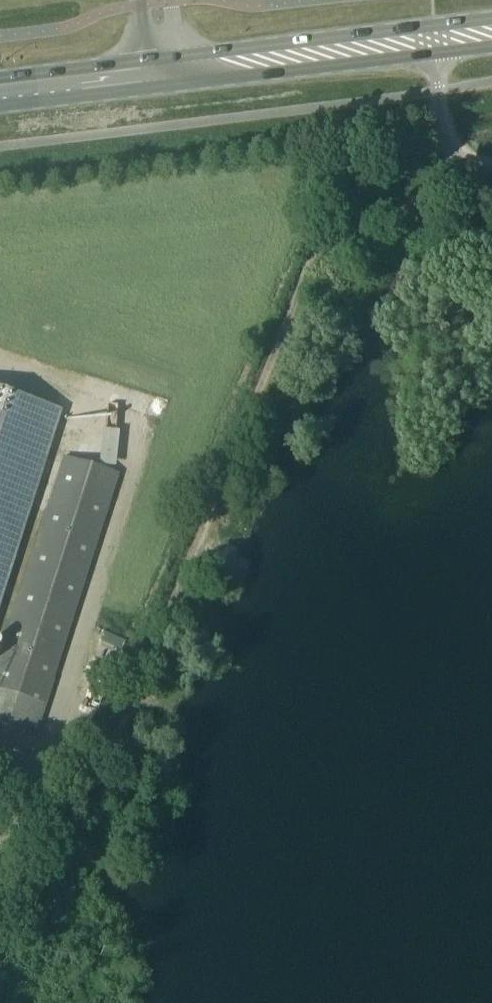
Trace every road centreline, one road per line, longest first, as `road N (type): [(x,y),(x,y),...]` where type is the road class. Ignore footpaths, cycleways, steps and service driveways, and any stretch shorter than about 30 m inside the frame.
road 1 (track): [(64,815),(80,810),(141,674),(307,268),(320,248),(452,186),(448,150)]
road 2 (primary): [(0,93),(432,41)]
road 3 (unclassified): [(491,166),(448,150),(432,41)]

